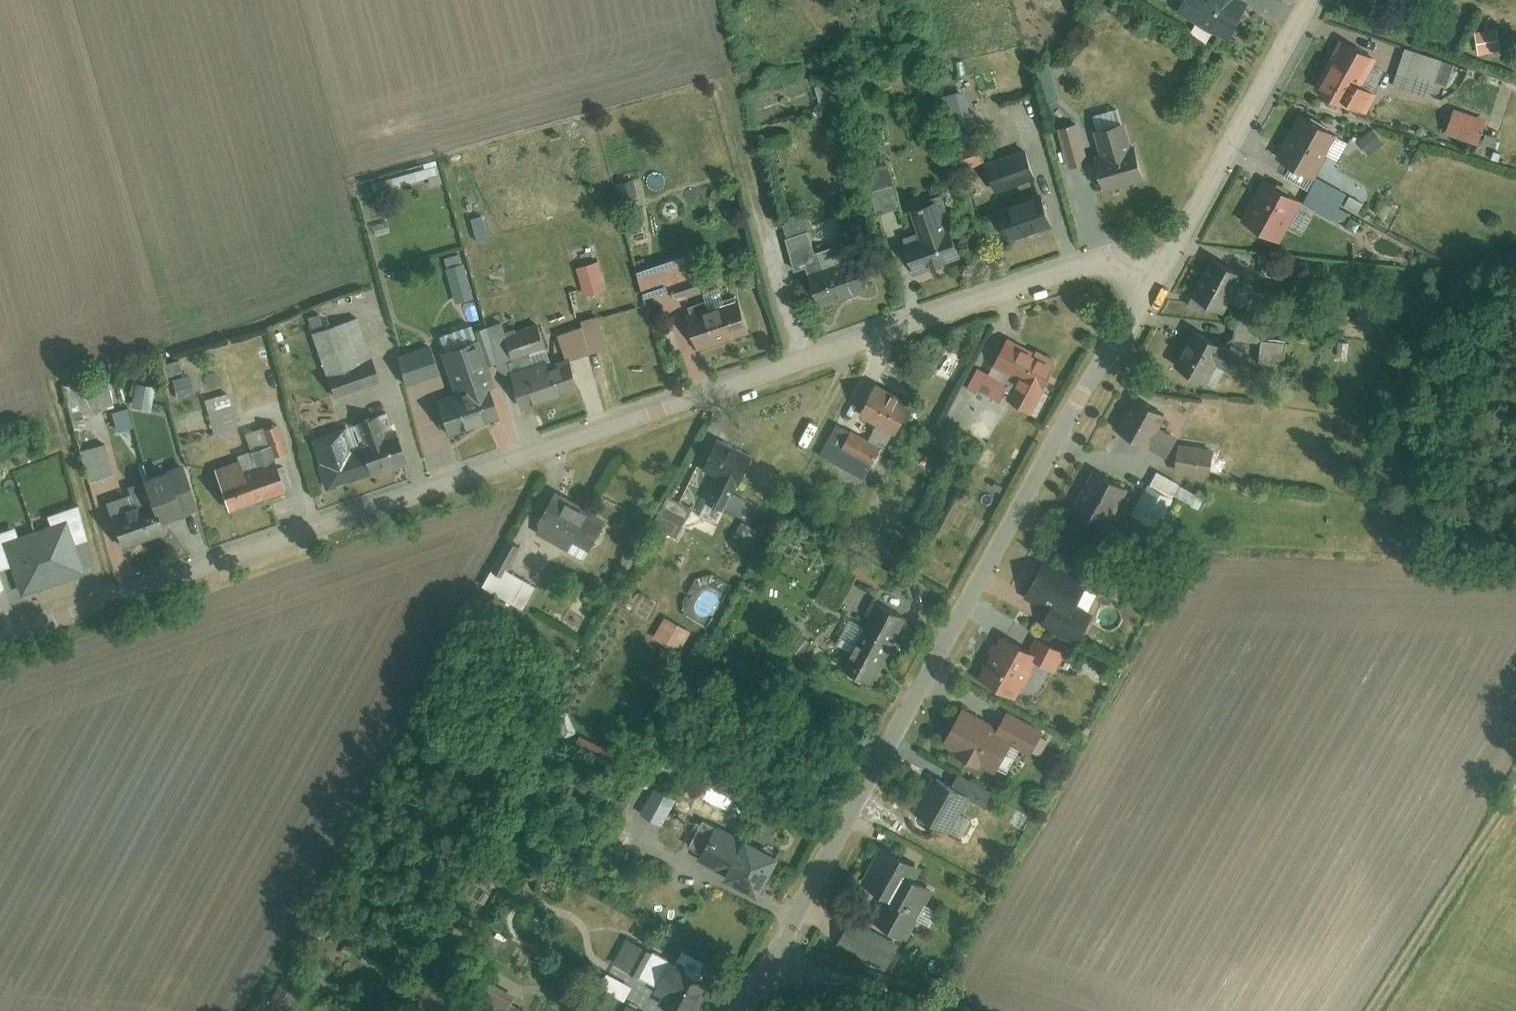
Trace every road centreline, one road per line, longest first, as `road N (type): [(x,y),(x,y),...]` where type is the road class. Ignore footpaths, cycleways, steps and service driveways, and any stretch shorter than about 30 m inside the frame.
road 1 (residential): [(1159,278),(1112,262),(1085,268),(0,635)]
road 2 (residential): [(1159,278),(1082,396),(741,1010)]
road 3 (residential): [(1316,0),(1159,278)]
road 4 (track): [(1375,1010),(1515,794)]
road 5 (track): [(771,960),(942,1010)]

